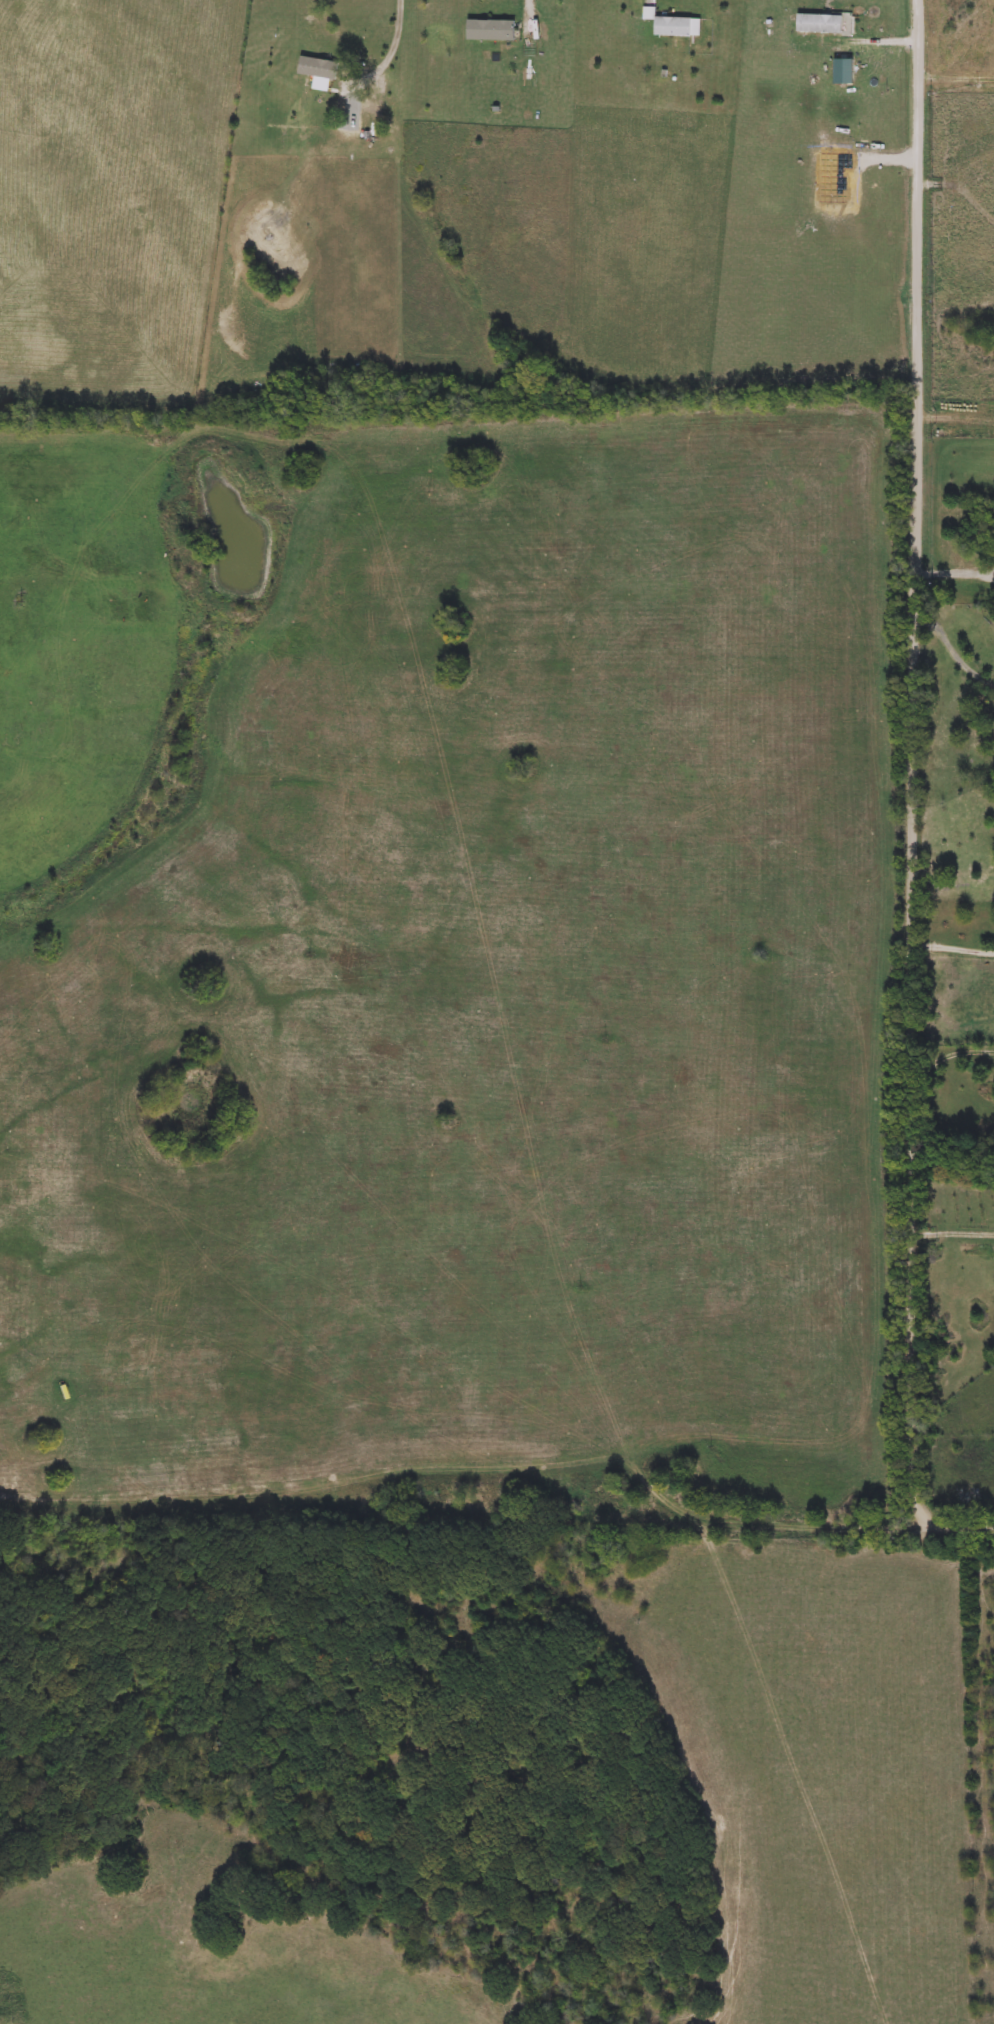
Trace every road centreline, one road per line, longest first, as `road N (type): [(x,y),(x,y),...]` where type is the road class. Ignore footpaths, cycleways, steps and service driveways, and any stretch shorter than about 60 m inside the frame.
road 1 (residential): [(902,1412),(898,685),(918,579),(918,0)]
road 2 (residential): [(902,1412),(911,1522),(945,1535),(993,1533)]

